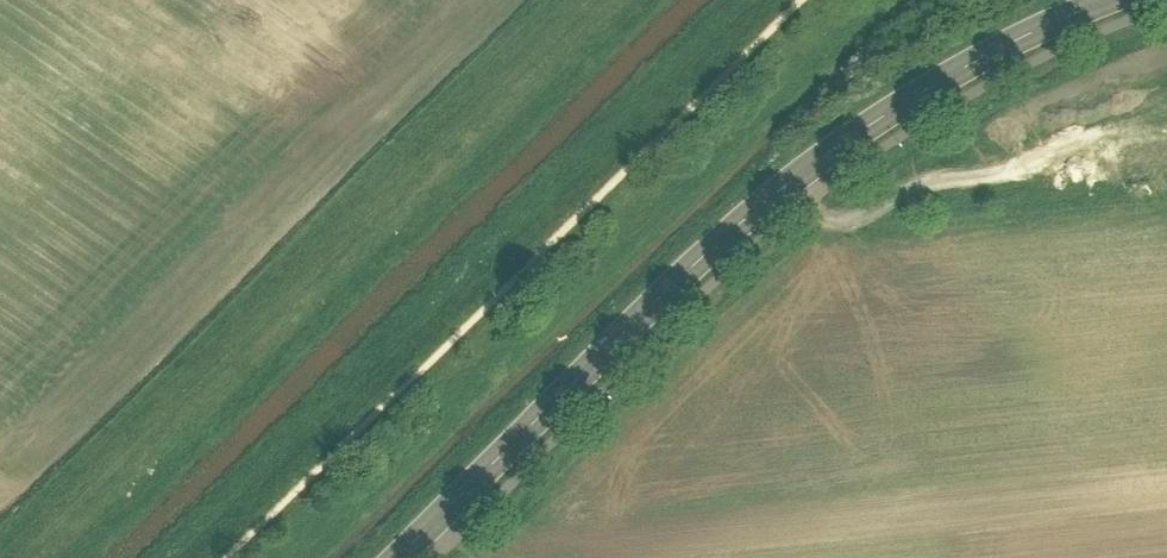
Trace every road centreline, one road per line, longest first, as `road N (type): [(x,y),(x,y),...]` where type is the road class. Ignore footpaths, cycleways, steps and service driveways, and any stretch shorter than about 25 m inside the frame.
road 1 (unclassified): [(408,557),(660,300),(784,186),(957,68),(1111,0)]

